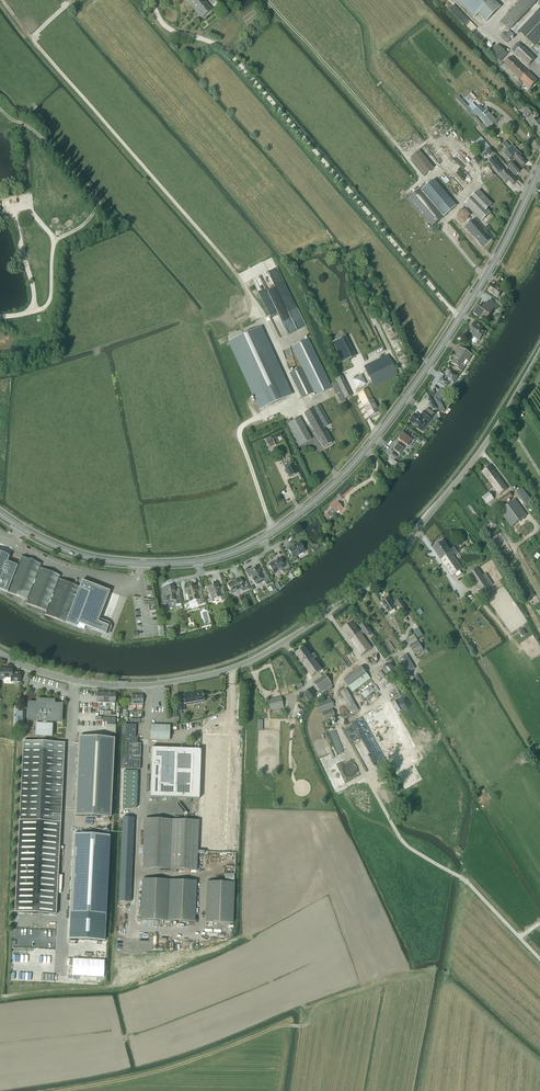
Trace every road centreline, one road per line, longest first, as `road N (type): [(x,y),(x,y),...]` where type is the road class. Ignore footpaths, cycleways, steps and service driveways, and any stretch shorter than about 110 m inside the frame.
road 1 (secondary): [(0,514),(46,543),(110,561),(197,561),(262,539),(331,485),(386,422),(490,270),(539,167)]
road 2 (track): [(328,396),(300,406),(236,273),(31,38)]
road 3 (tertiary): [(312,624),(406,546),(496,429),(539,352)]
road 4 (tertiary): [(312,624),(233,668),(147,685),(71,680),(0,654)]
road 5 (track): [(539,959),(462,878),(403,842),(369,778)]
road 6 (track): [(0,317),(29,309),(34,296),(12,215),(35,186),(20,121)]
road 7 (track): [(300,406),(239,428),(274,530)]
road 8 (track): [(17,995),(114,985),(118,953),(133,938)]

